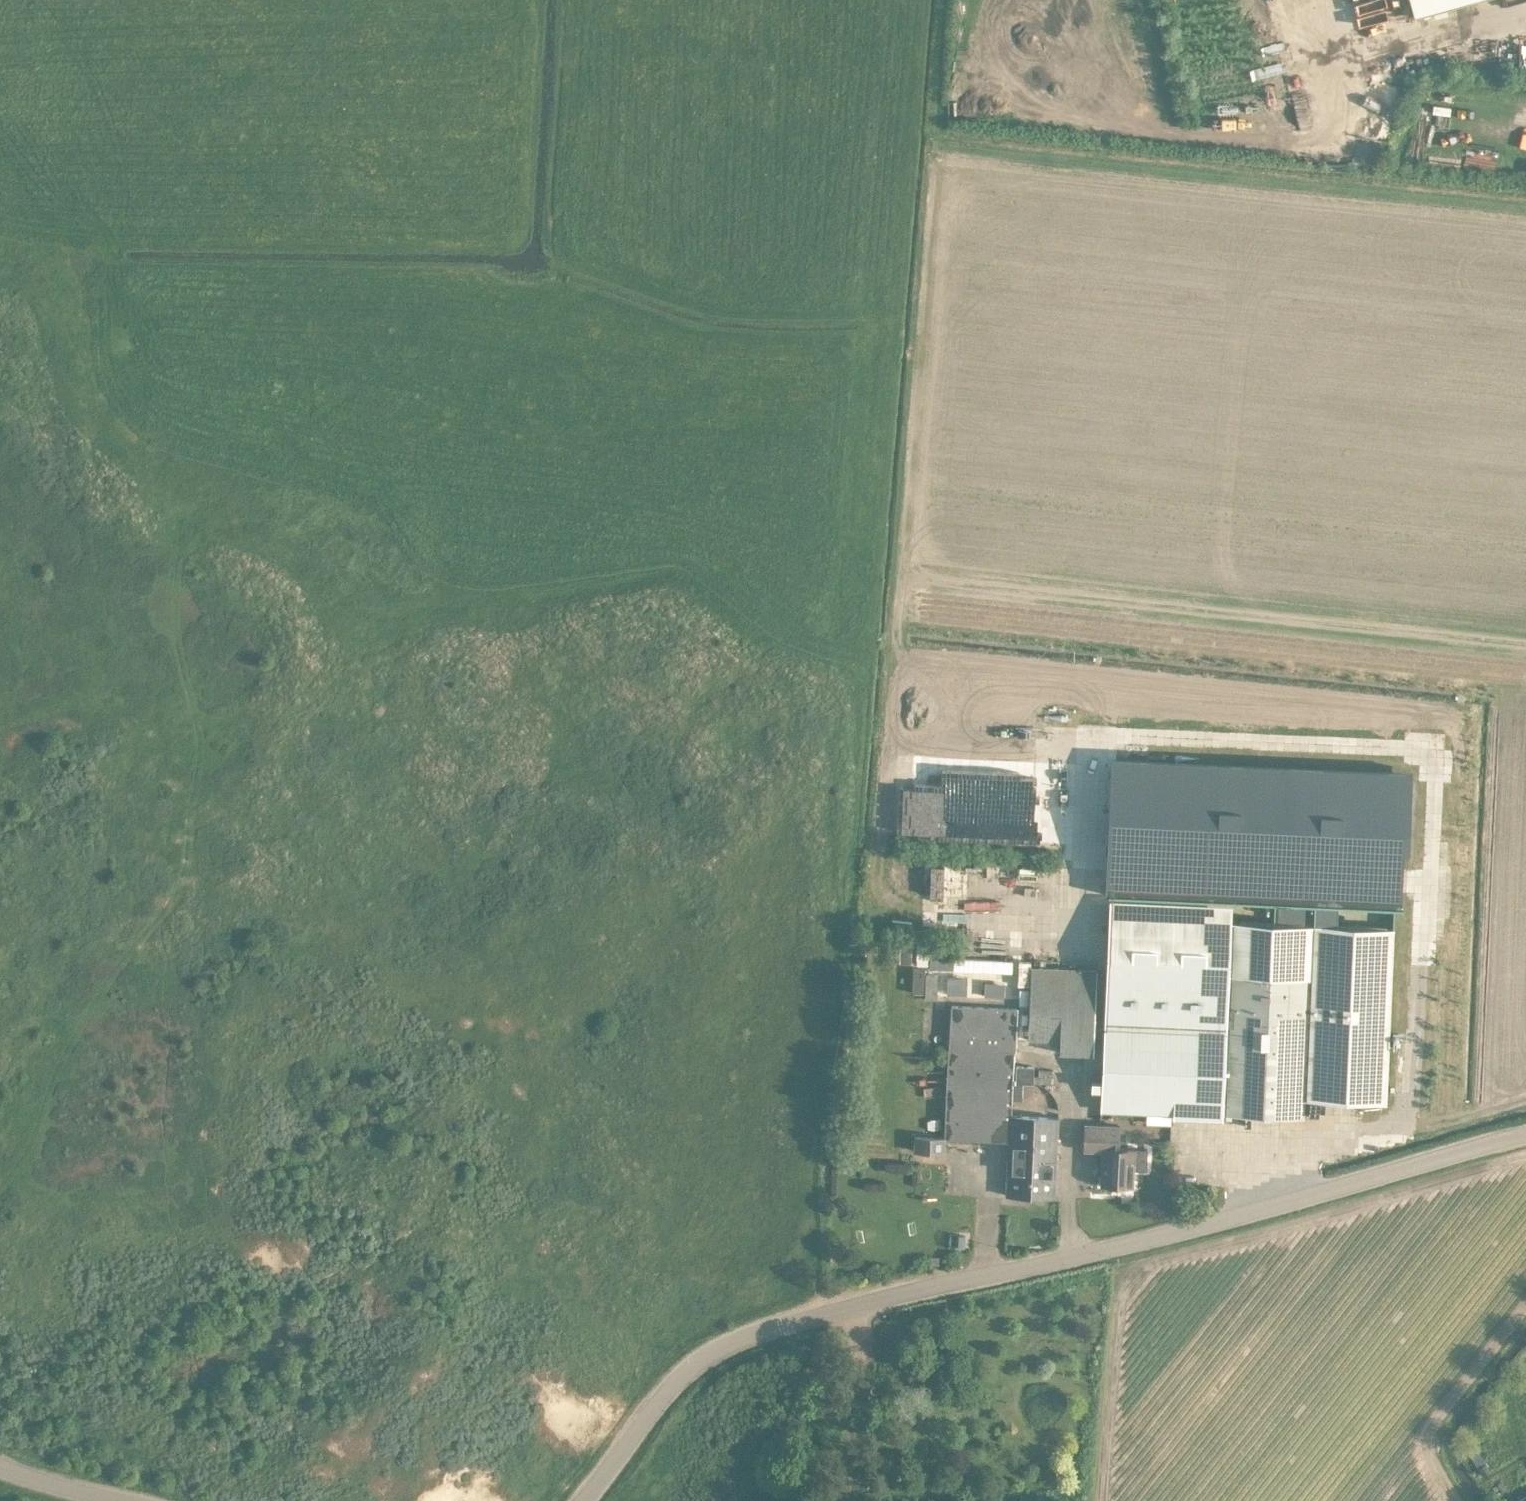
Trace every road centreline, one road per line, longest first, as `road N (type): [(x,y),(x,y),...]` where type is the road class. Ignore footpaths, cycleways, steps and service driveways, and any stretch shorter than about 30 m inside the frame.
road 1 (unclassified): [(585,1500),(662,1391),(702,1355),(747,1334),(1525,1133)]
road 2 (track): [(110,342),(100,246),(0,216)]
road 3 (unclassified): [(0,1467),(119,1500)]

